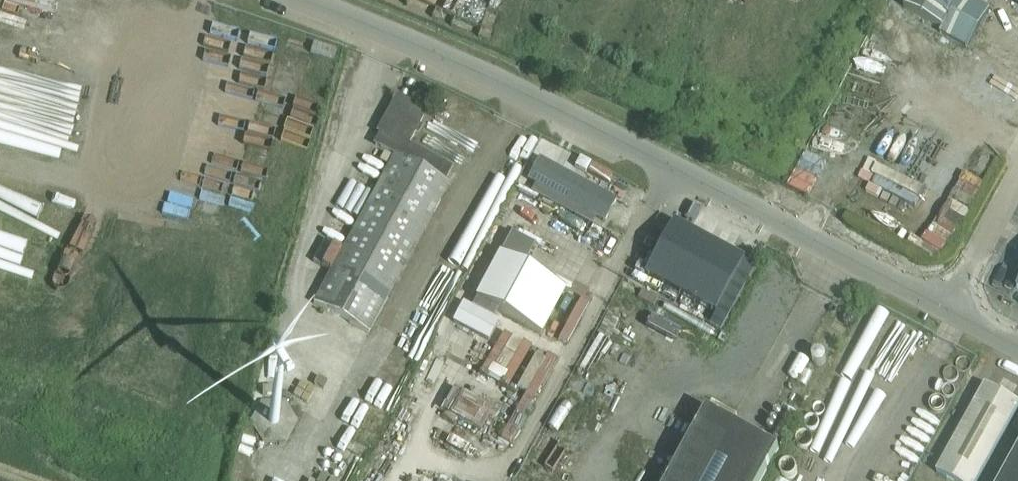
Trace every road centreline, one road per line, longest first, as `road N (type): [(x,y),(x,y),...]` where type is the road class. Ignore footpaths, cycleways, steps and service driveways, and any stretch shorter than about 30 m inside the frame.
road 1 (unclassified): [(948,308),(449,57),(304,0)]
road 2 (unclassified): [(948,308),(1017,180)]

